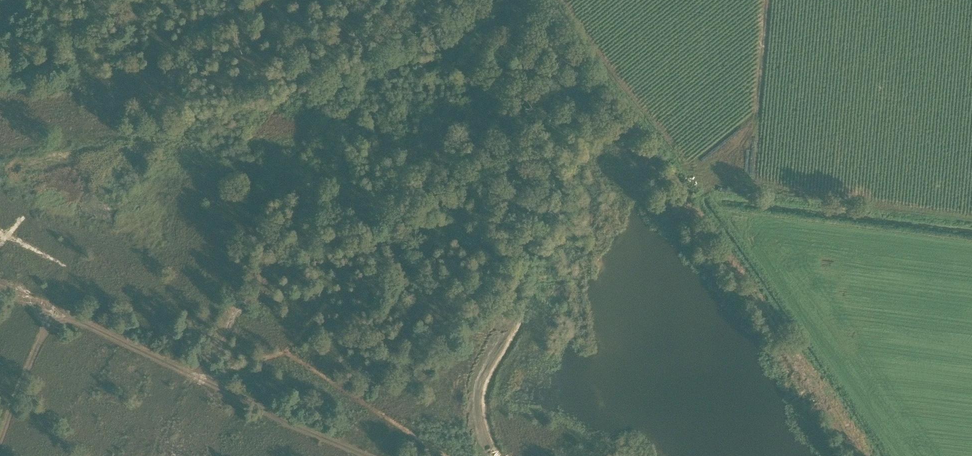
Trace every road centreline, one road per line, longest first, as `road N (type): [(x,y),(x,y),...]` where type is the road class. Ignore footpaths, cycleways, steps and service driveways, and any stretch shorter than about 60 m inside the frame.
road 1 (track): [(362,455),(52,315),(0,441)]

